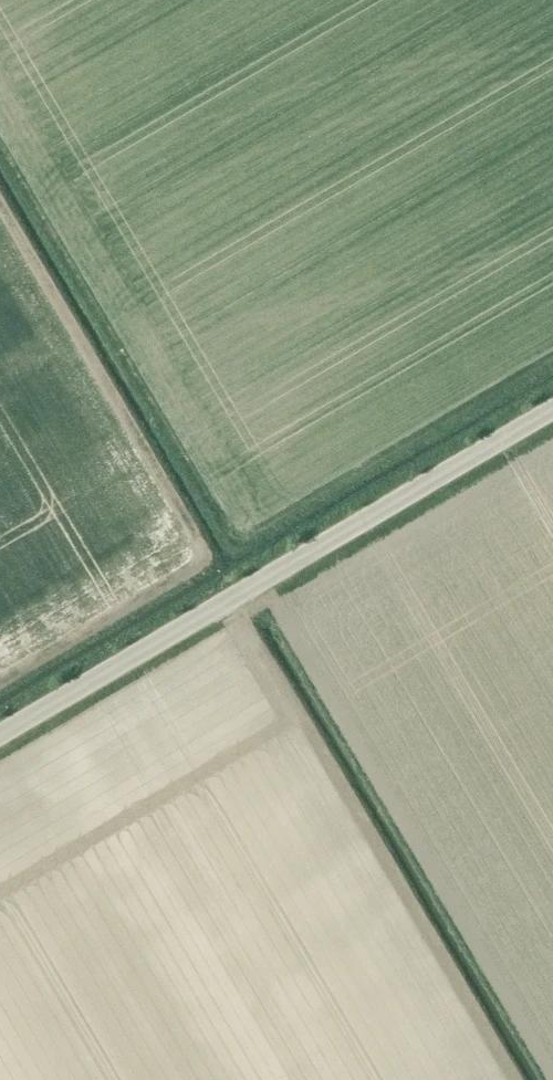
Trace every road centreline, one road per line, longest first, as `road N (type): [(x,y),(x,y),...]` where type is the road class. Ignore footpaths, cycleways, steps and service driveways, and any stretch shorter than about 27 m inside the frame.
road 1 (unclassified): [(0,735),(552,409)]

